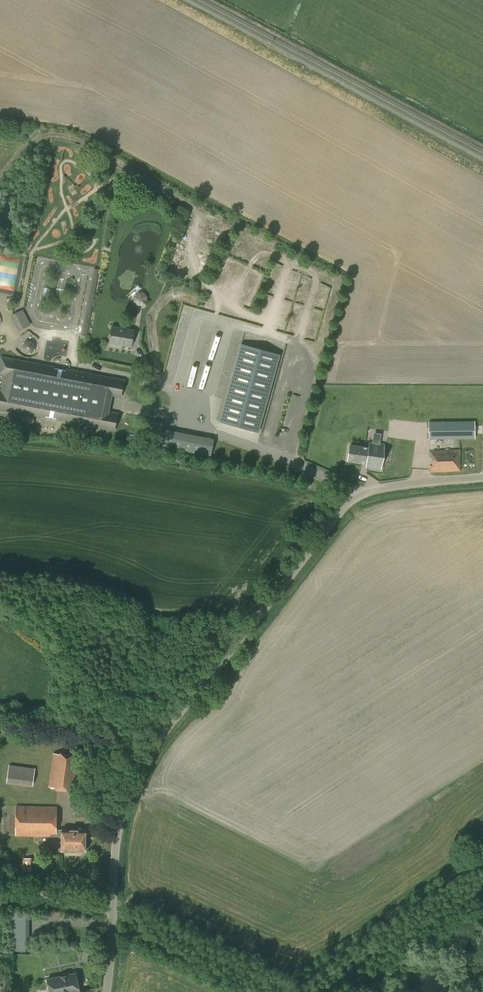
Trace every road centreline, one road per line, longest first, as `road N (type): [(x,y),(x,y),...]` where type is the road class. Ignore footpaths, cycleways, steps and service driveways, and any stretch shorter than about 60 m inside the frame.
road 1 (unclassified): [(113,904),(123,811),(153,746),(346,504),(371,490),(482,476)]

